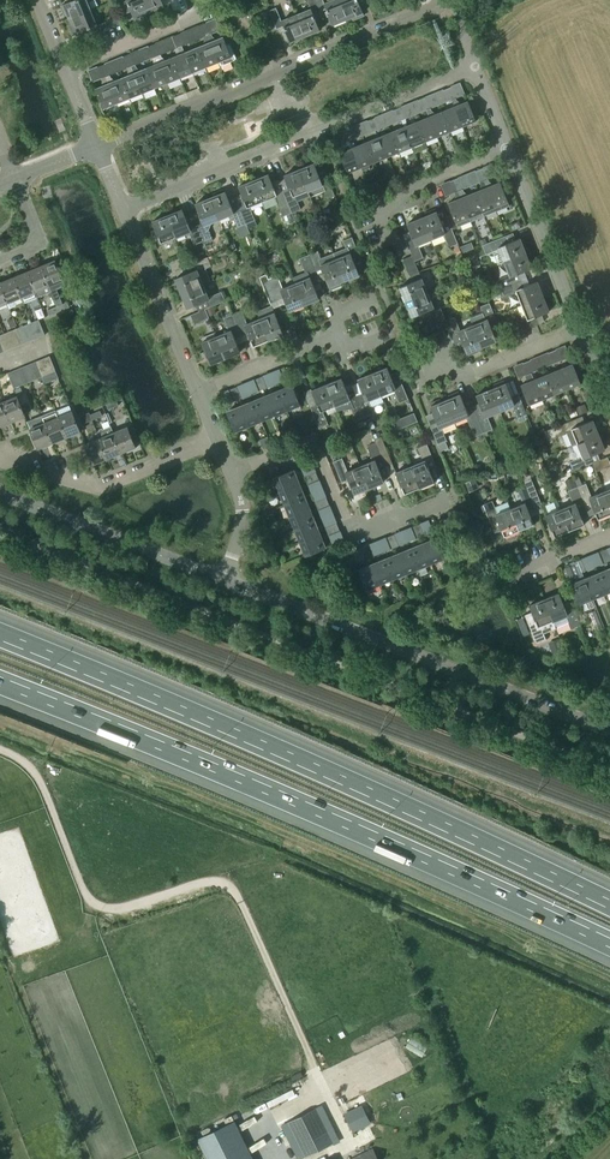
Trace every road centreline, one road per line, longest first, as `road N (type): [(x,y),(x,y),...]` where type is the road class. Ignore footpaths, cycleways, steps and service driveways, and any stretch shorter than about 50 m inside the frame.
road 1 (motorway): [(609,905),(286,755),(0,637)]
road 2 (motorway): [(0,682),(609,944)]
road 3 (tertiary): [(609,732),(224,581)]
road 4 (residential): [(125,213),(476,70)]
road 5 (residential): [(96,147),(447,9)]
road 6 (track): [(0,750),(35,773),(96,905),(121,906),(210,881),(229,887),(242,903)]
road 7 (residential): [(441,500),(359,533),(348,529),(313,440),(232,471)]
road 8 (tertiary): [(224,581),(0,494)]
road 9 (residential): [(0,460),(91,491),(219,442)]
road 10 (residential): [(580,332),(507,150)]
road 11 (residential): [(199,390),(125,213)]
road 12 (residential): [(430,349),(445,379),(580,332)]
road 13 (residential): [(391,241),(380,212),(507,150)]
road 14 (residential): [(66,72),(204,14),(198,0)]
road 15 (residential): [(199,390),(335,334)]

